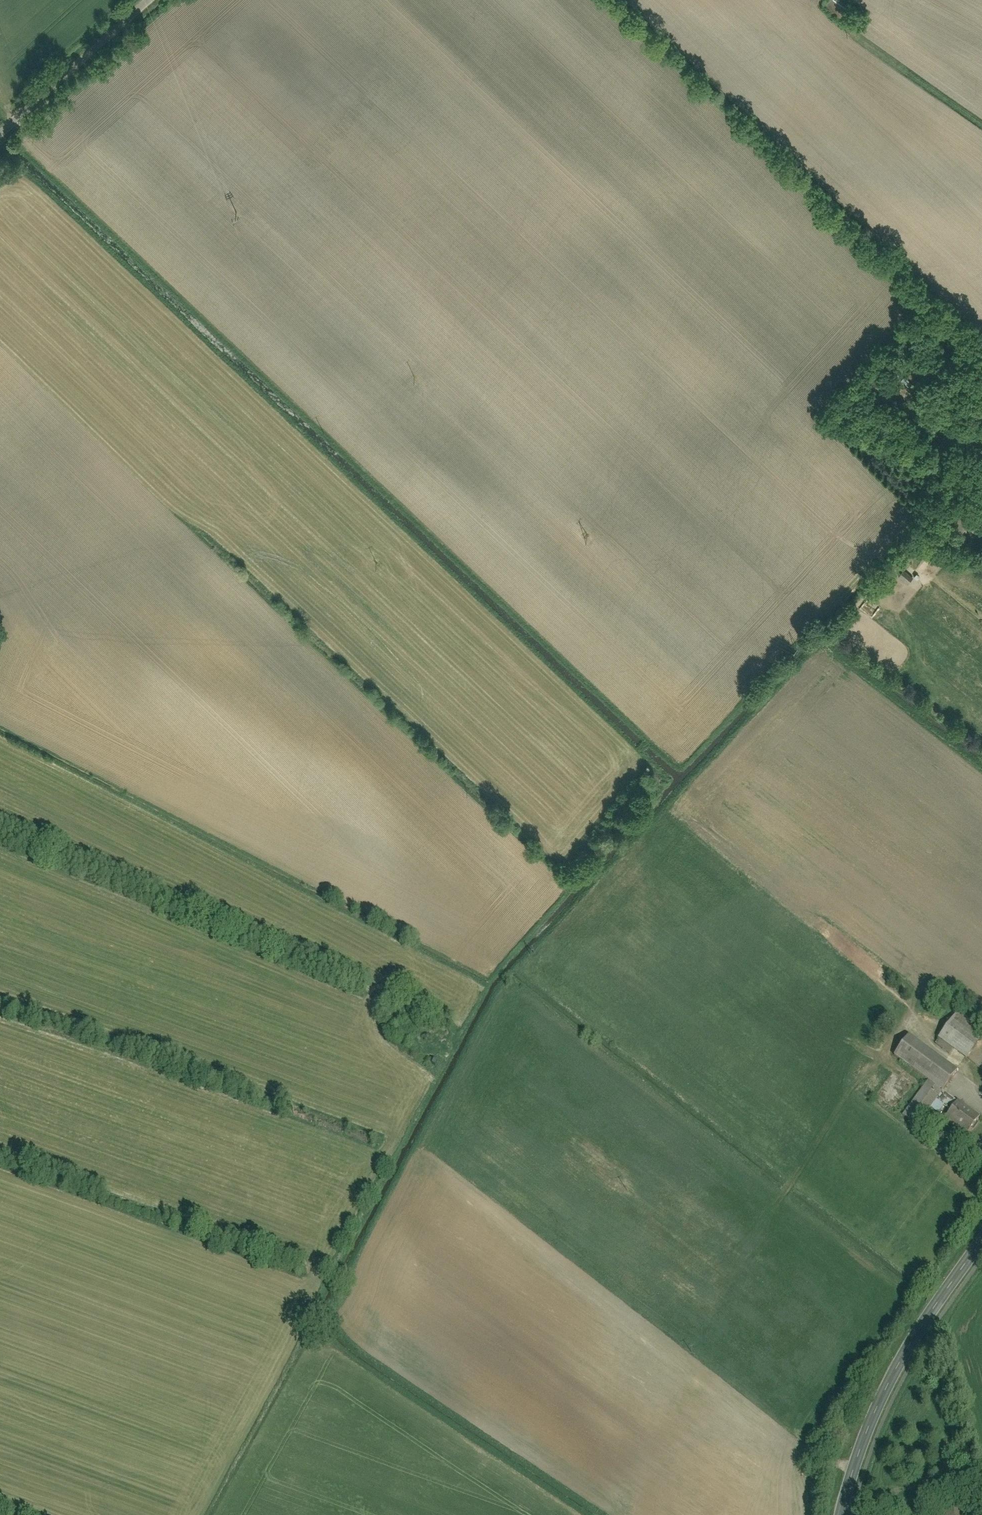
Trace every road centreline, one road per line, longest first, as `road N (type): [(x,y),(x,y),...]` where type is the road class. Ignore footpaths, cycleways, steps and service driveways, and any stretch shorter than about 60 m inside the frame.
road 1 (tertiary): [(843,1514),(895,1372),(981,1241)]
road 2 (residential): [(0,133),(149,0)]

